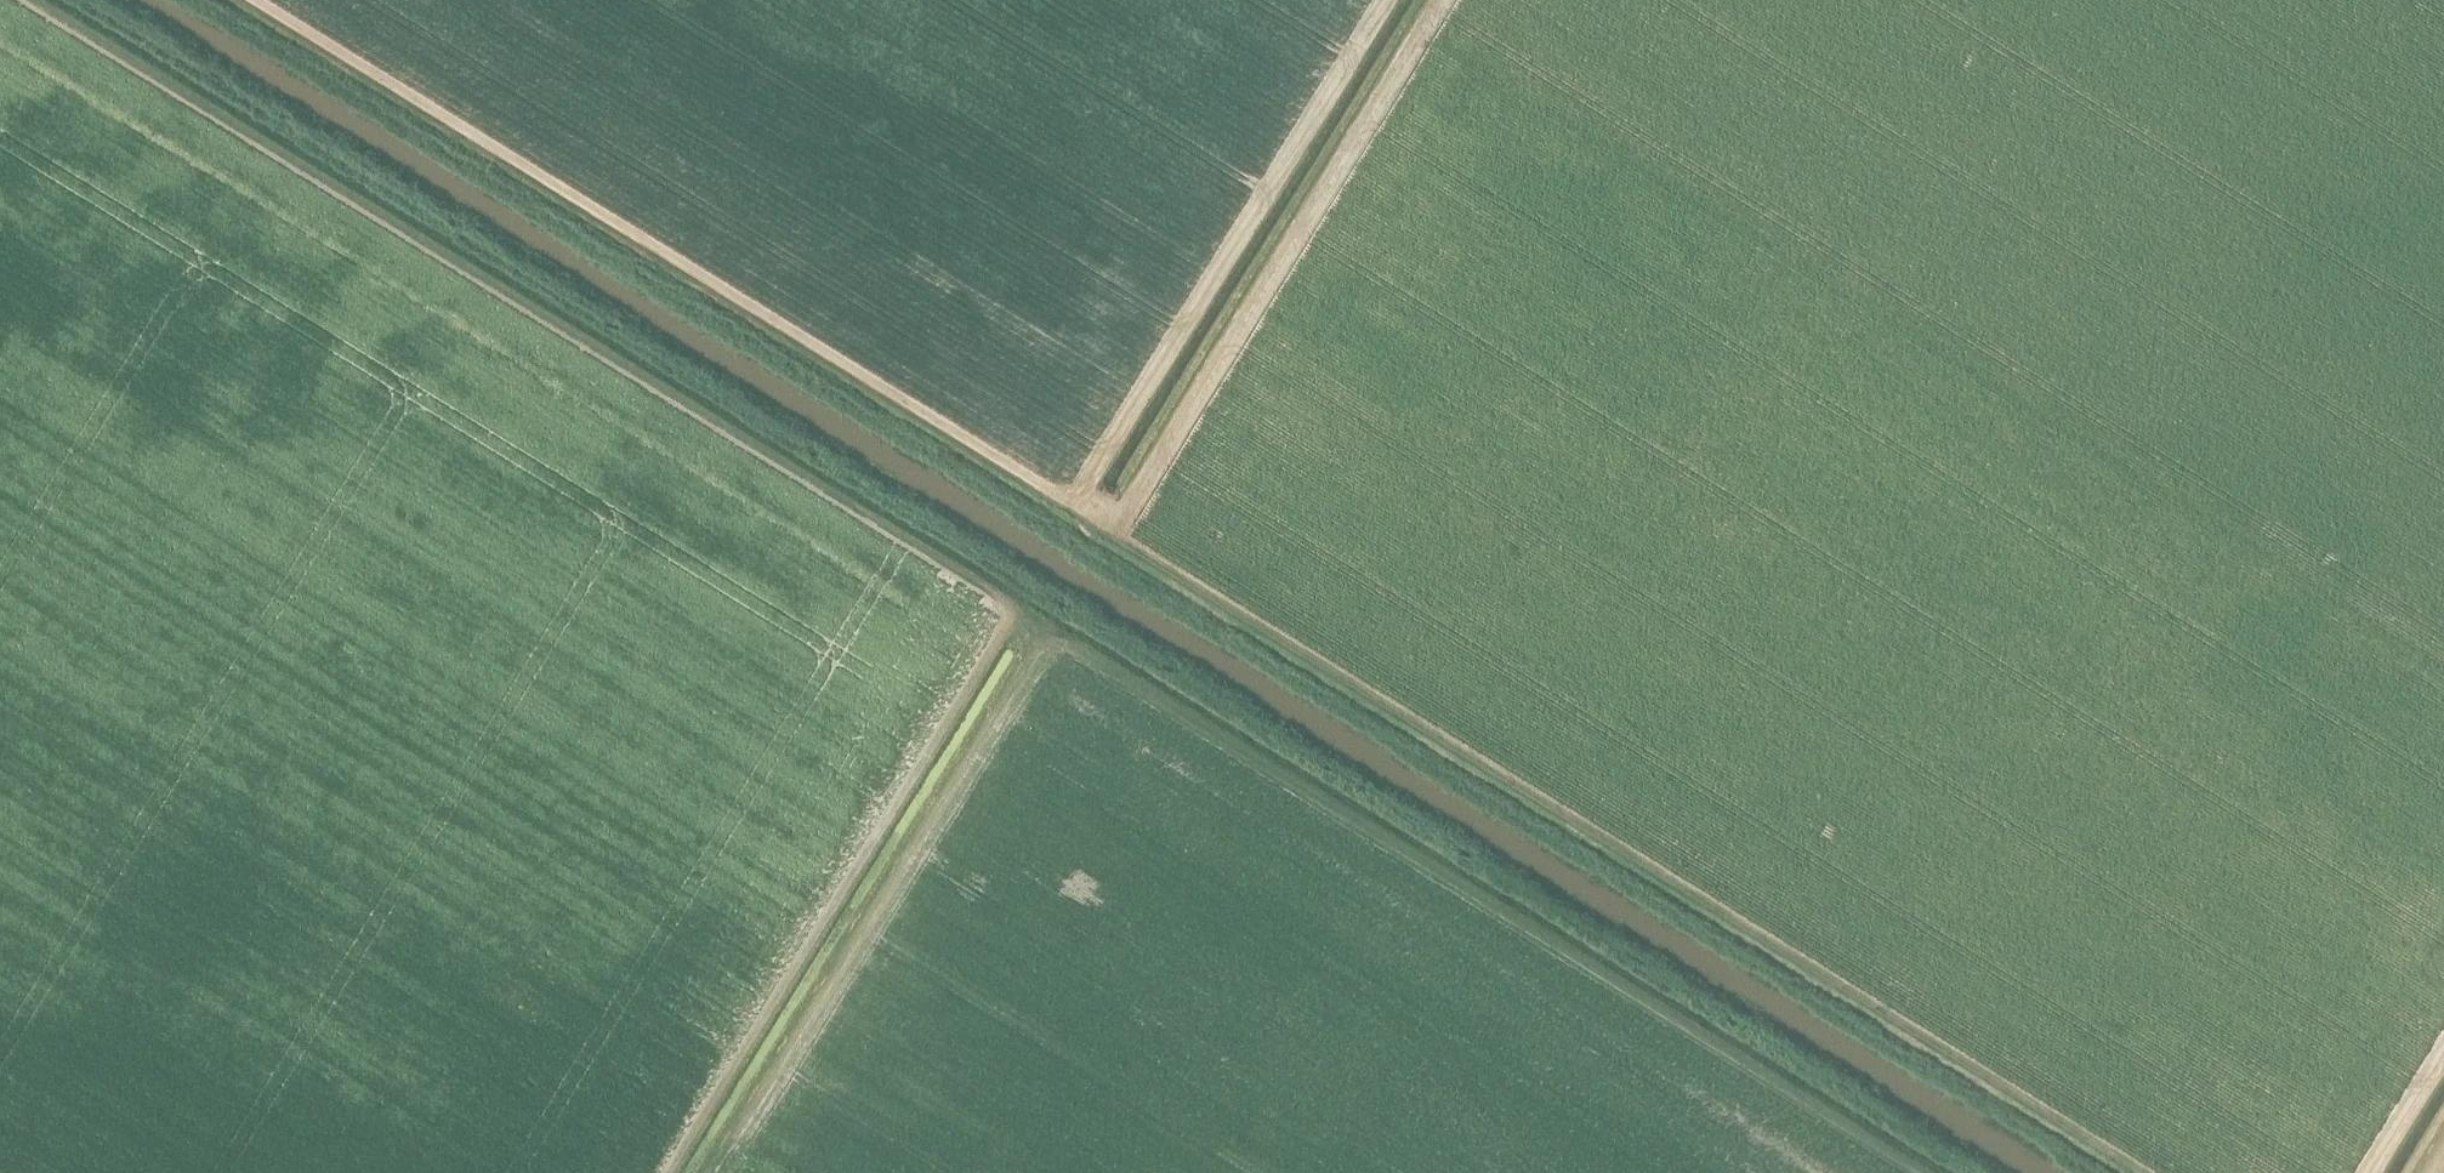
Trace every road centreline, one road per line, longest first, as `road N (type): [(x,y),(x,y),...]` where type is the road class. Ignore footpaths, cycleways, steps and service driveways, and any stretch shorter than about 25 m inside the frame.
road 1 (track): [(2366,1172),(2443,1047)]

